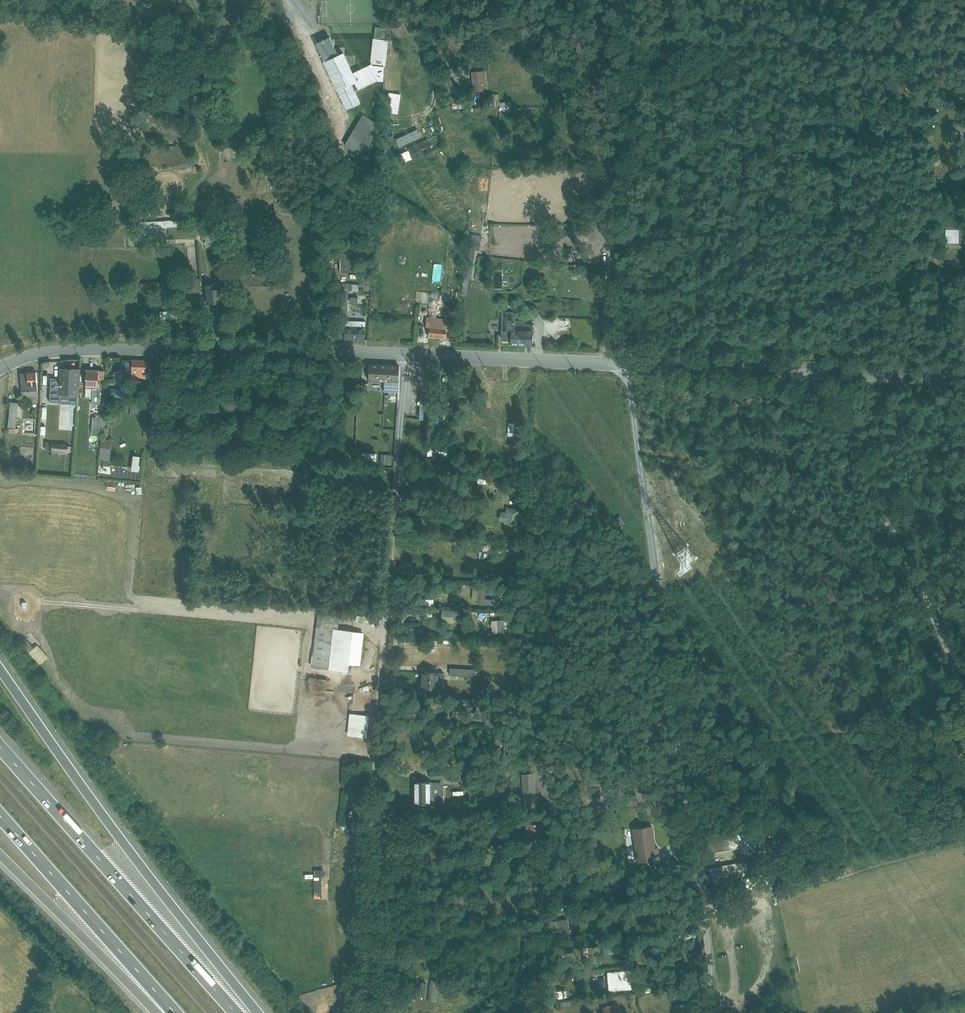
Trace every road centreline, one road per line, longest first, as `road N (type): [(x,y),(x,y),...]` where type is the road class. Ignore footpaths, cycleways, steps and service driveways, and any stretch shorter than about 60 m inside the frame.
road 1 (track): [(718,1012),(630,384),(618,364)]
road 2 (unclassified): [(964,377),(408,356)]
road 3 (track): [(408,356),(373,831)]
road 4 (motorway): [(260,1012),(136,862),(0,669)]
road 5 (unclassified): [(0,370),(94,347),(408,356)]
road 6 (track): [(964,696),(843,425),(810,371)]
road 7 (motorway): [(237,1012),(0,745)]
road 8 (track): [(964,52),(654,45),(626,51)]
road 9 (track): [(626,51),(606,350),(618,364)]
road 10 (motorway): [(0,814),(176,1012)]
road 11 (motorway): [(0,860),(156,1012)]
road 12 (track): [(449,144),(421,31),(403,0)]
road 13 (track): [(704,903),(716,906),(726,923),(733,961),(734,992),(718,1008)]

